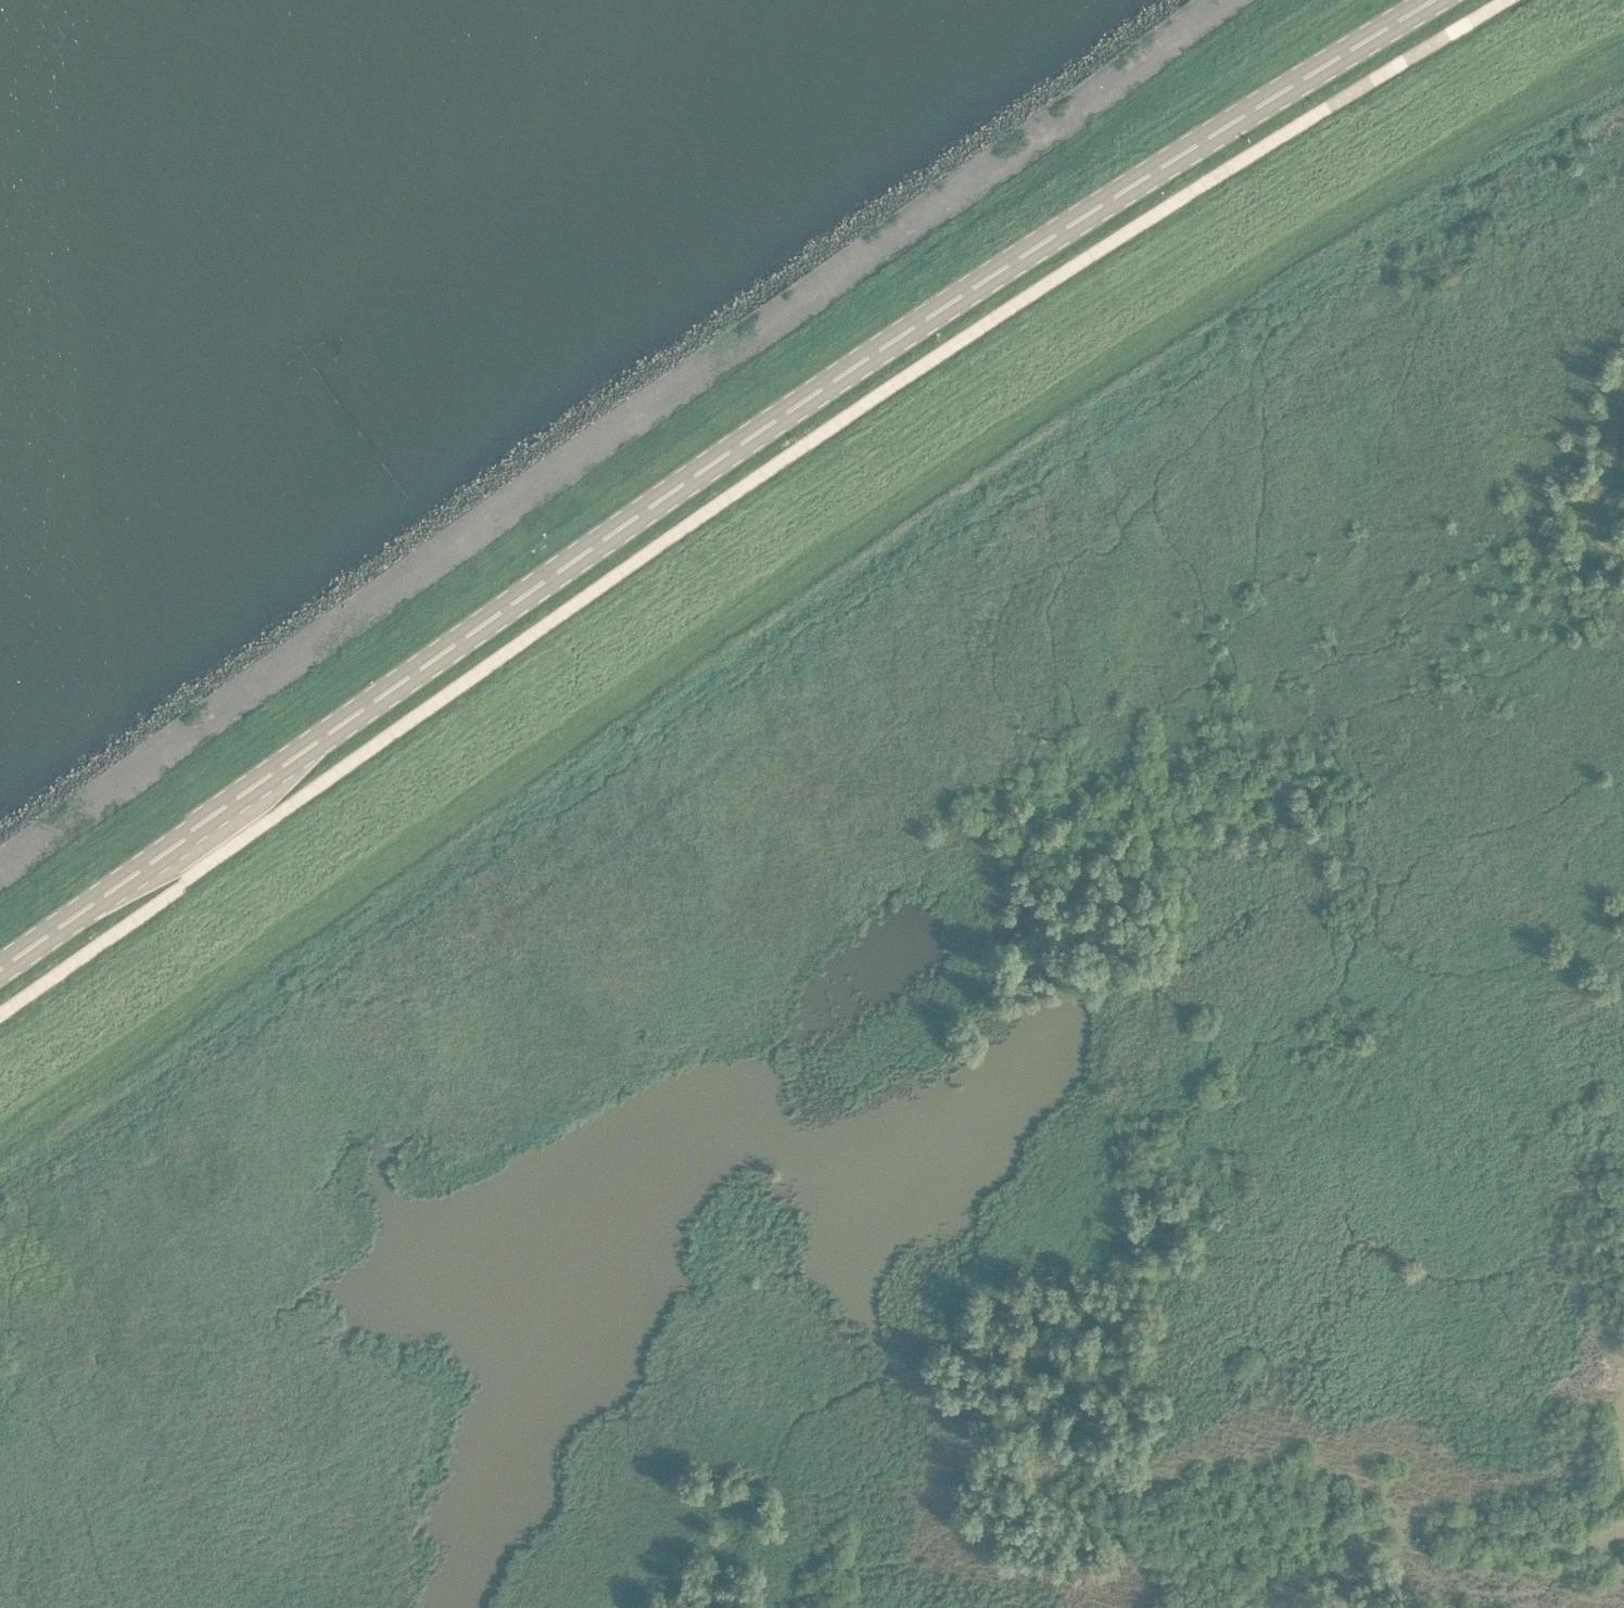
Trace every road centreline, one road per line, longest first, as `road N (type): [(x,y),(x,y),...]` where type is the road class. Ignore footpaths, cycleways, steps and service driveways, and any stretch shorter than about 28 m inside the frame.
road 1 (secondary): [(0,929),(785,378),(1392,0)]

